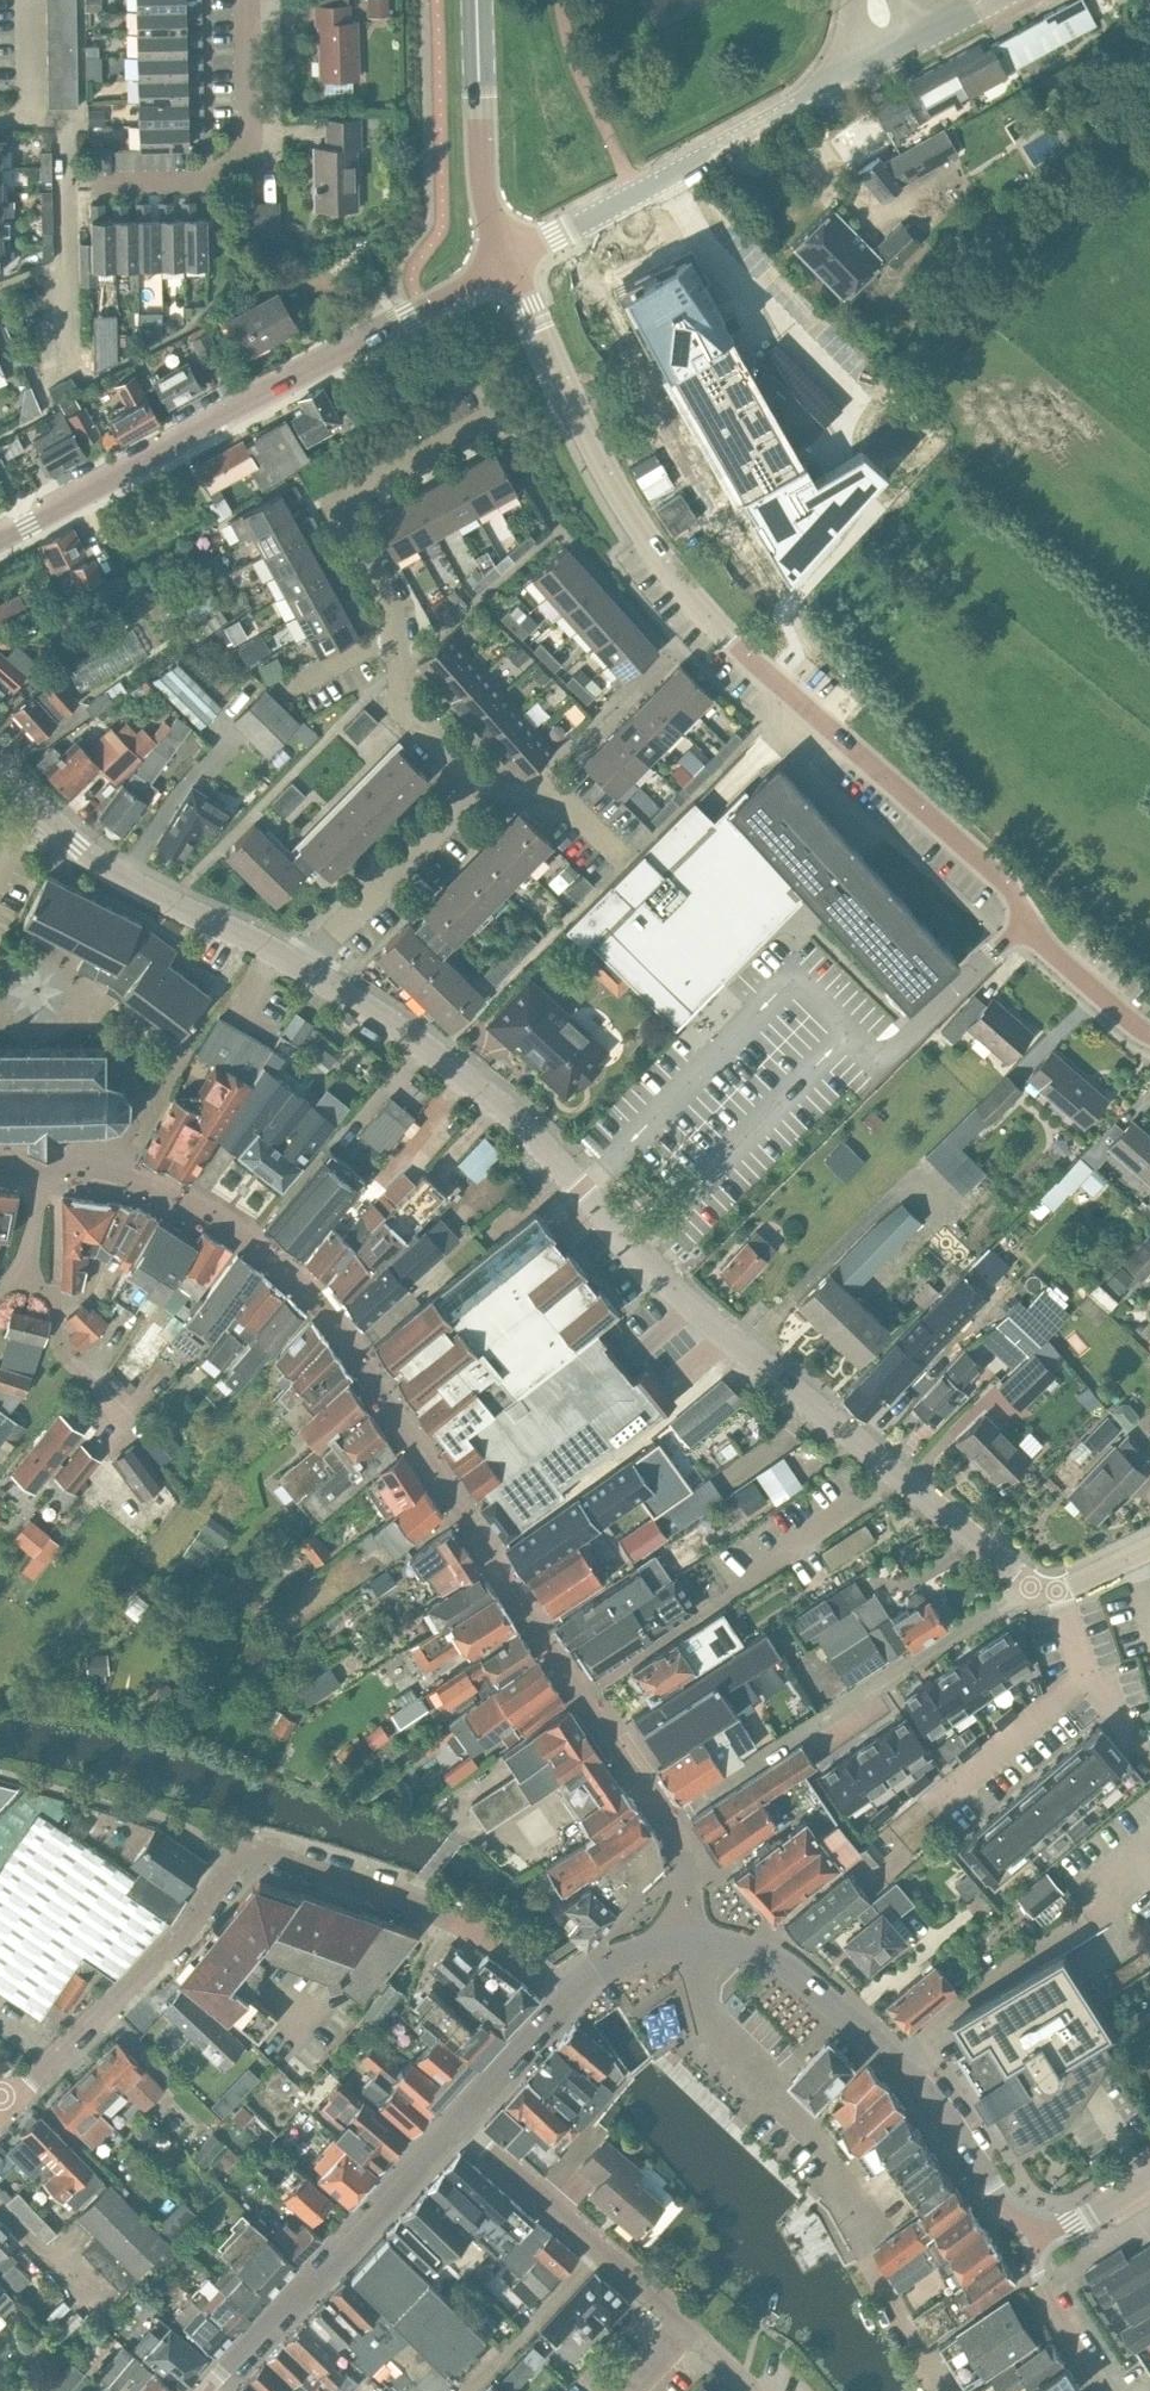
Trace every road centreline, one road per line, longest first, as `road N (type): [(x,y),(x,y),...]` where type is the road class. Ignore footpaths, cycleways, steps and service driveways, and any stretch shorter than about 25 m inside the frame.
road 1 (tertiary): [(1149,1033),(1048,948),(997,874),(750,660),(679,586),(611,482),(509,262)]
road 2 (residential): [(1031,1587),(691,1307),(495,1099),(305,967)]
road 3 (unclassified): [(0,535),(509,262)]
road 4 (residential): [(948,2390),(857,2245),(844,2187),(822,2149),(706,2016),(691,1940)]
road 5 (residential): [(479,785),(403,704),(382,594),(332,502),(482,419)]
road 6 (tertiary): [(1035,2231),(1008,2213),(918,2084),(794,1970),(739,1944),(691,1940)]
road 7 (residential): [(509,262),(893,55)]
road 8 (residential): [(693,1808),(1031,1587)]
road 9 (tertiary): [(207,2390),(455,2121)]
road 10 (residential): [(565,1998),(473,1928),(247,1845)]
road 11 (residential): [(8,2101),(181,1932),(247,1845)]
road 12 (residential): [(305,967),(133,883),(32,803)]
road 13 (residential): [(96,184),(210,183),(252,138),(251,0)]
road 14 (residential): [(73,362),(65,125),(0,126)]
road 15 (residential): [(1056,1591),(1083,1677),(942,1799)]
road 16 (tertiary): [(509,262),(483,179),(476,0)]
road 17 (residential): [(305,967),(479,785)]
road 18 (residential): [(685,2329),(538,2196)]
road 19 (residential): [(23,1275),(54,1305),(66,1356),(123,1422)]
road 20 (residential): [(1035,2231),(1036,2277),(1102,2390)]
road 21 (residential): [(622,854),(564,797),(479,785)]
road 22 (tertiary): [(455,2121),(565,1998)]
road 23 (tertiary): [(565,1998),(612,1957),(691,1940)]
road 24 (tertiary): [(1035,2231),(1072,2226),(1149,2180)]

